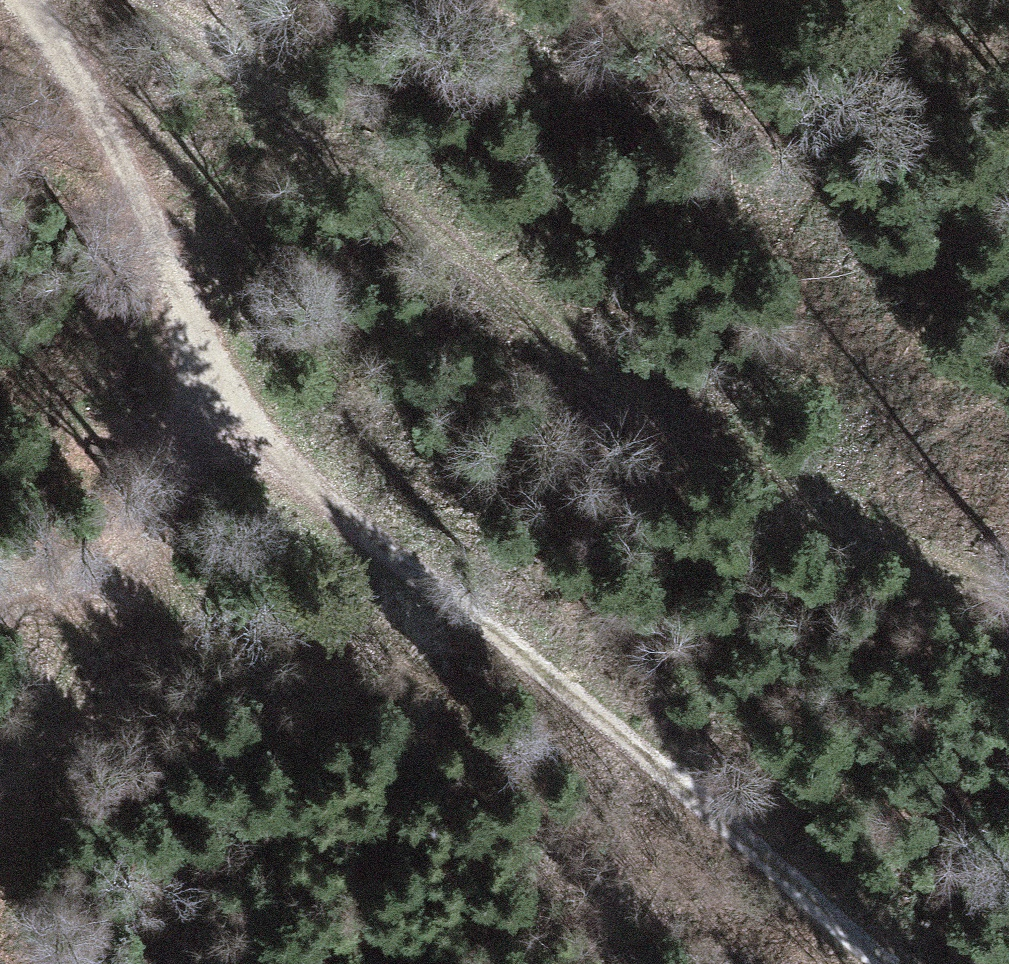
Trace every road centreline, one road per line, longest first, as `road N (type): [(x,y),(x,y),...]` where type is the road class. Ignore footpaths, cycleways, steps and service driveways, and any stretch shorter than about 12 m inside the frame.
road 1 (track): [(26,0),(58,41),(156,228),(191,341),(298,464),(411,575),(582,690),(907,963)]
road 2 (track): [(141,0),(358,142),(679,386),(1008,577)]
road 3 (track): [(358,142),(813,59),(1008,52)]
road 4 (track): [(191,341),(190,432),(148,542),(65,587),(0,607)]
road 5 (track): [(85,577),(63,649),(0,790)]

